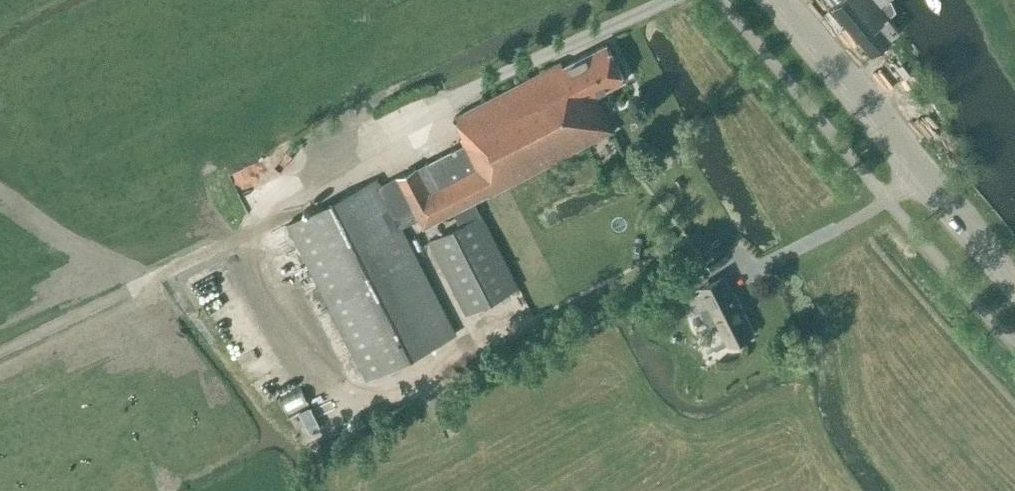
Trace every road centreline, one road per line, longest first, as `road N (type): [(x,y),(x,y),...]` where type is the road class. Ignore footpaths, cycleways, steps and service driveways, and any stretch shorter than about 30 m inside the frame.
road 1 (track): [(0,351),(255,230),(394,125)]
road 2 (secondary): [(1014,289),(774,0)]

